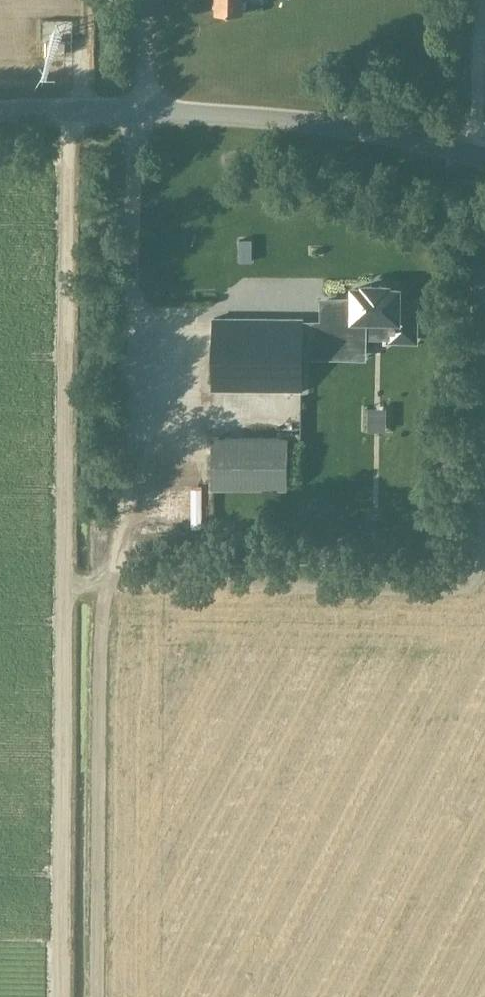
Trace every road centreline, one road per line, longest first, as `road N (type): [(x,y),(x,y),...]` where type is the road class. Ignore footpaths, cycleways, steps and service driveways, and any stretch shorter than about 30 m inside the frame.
road 1 (track): [(67,110),(65,588),(474,589)]
road 2 (unclassified): [(484,157),(286,119),(0,110)]
road 3 (track): [(65,588),(63,996)]

